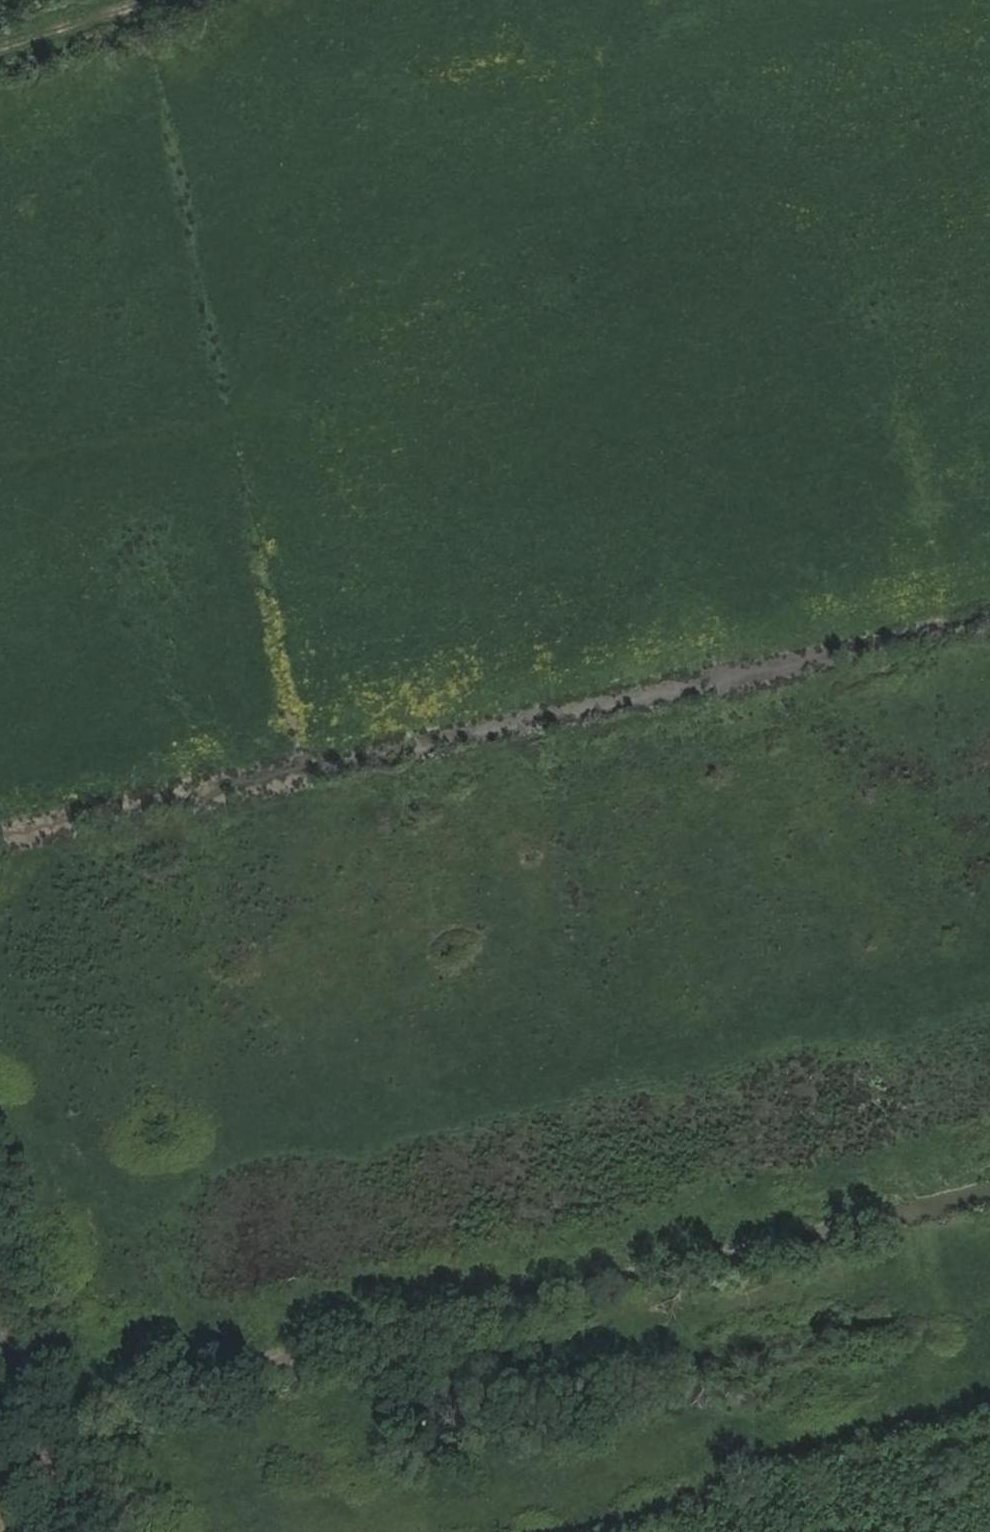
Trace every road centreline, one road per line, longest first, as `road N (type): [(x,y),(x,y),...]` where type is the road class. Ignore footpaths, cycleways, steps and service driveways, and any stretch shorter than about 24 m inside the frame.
road 1 (track): [(0,1314),(75,1531)]
road 2 (track): [(0,39),(142,0)]

